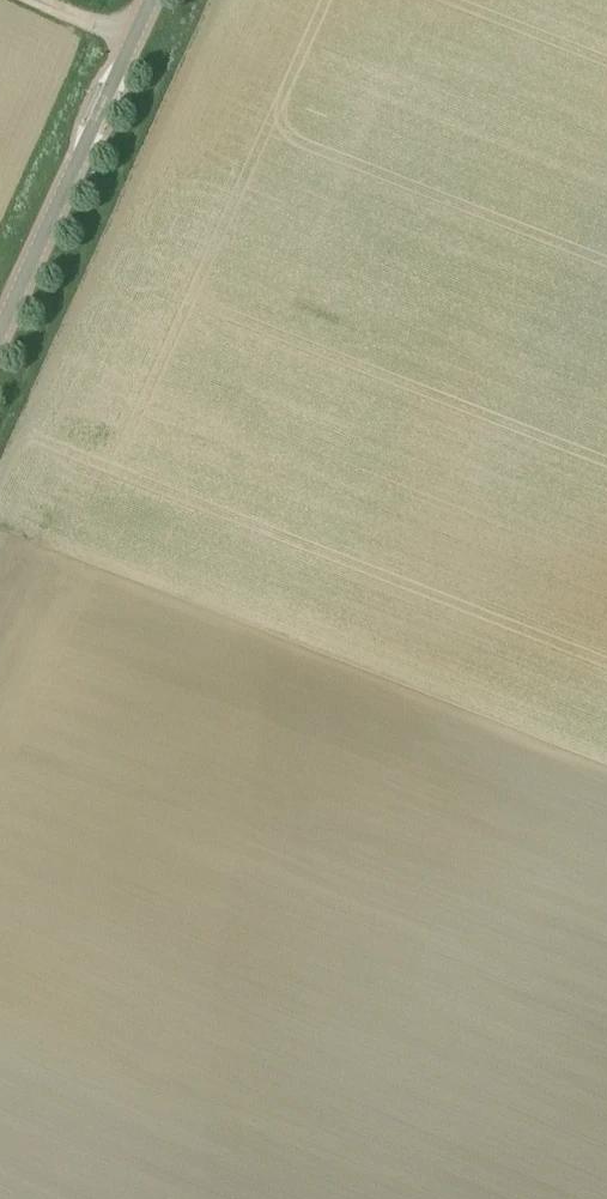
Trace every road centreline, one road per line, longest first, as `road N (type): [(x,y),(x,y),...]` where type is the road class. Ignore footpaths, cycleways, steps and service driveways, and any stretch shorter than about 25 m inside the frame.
road 1 (unclassified): [(0,330),(149,0)]

